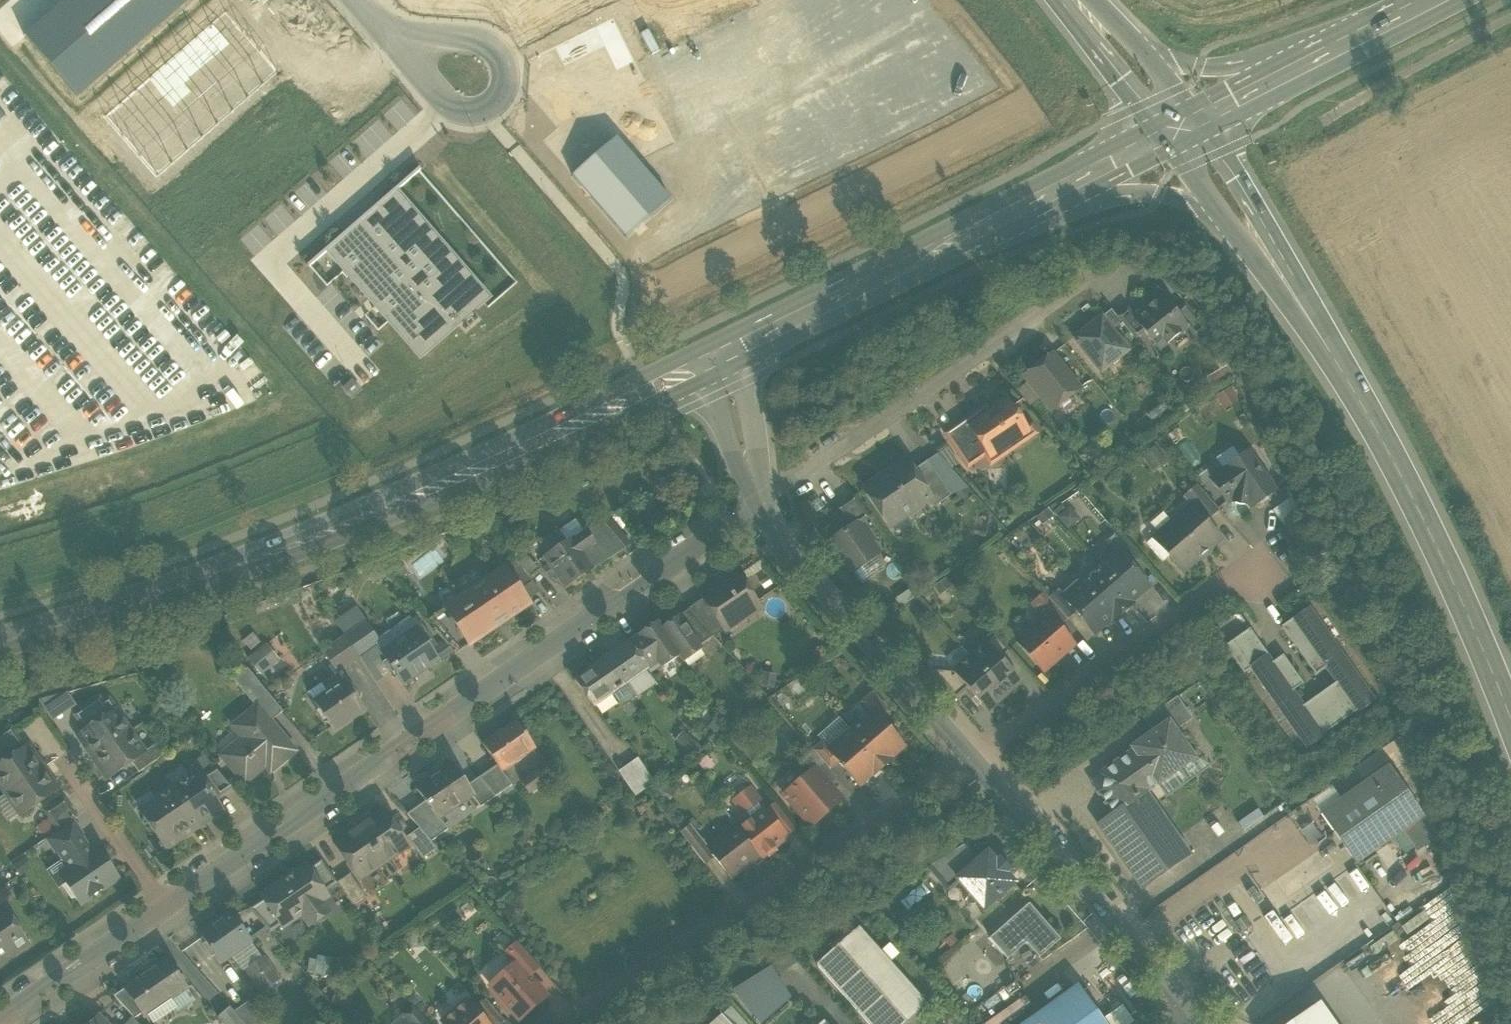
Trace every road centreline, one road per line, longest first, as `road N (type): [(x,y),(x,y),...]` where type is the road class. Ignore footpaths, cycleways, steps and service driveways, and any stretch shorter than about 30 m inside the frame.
road 1 (secondary): [(711,361),(338,528),(0,642)]
road 2 (residential): [(165,909),(761,501)]
road 3 (residential): [(559,1023),(974,753)]
road 4 (secondary): [(1307,316),(1414,494),(1510,733)]
road 5 (residential): [(761,501),(1107,271)]
road 6 (residential): [(1206,1023),(974,753)]
road 7 (secondary): [(1023,210),(711,361)]
road 8 (residential): [(974,753),(1253,560)]
road 9 (residential): [(974,753),(802,568),(761,501)]
road 10 (secondary): [(1023,210),(1158,195),(1204,211),(1238,239)]
road 11 (secondary): [(1351,43),(1220,68),(1158,56),(1132,42)]
road 12 (secondary): [(1307,316),(1236,179),(1195,123)]
road 13 (unclassified): [(1329,116),(1510,19)]
road 14 (residential): [(0,1020),(165,909)]
road 15 (residential): [(165,909),(62,758)]
road 16 (secondary): [(1351,43),(1195,123)]
road 17 (secondary): [(1060,0),(1167,136)]
road 18 (secondary): [(1167,136),(1023,210)]
road 19 (residential): [(761,501),(711,361)]
road 20 (secondary): [(1167,136),(1238,239)]

